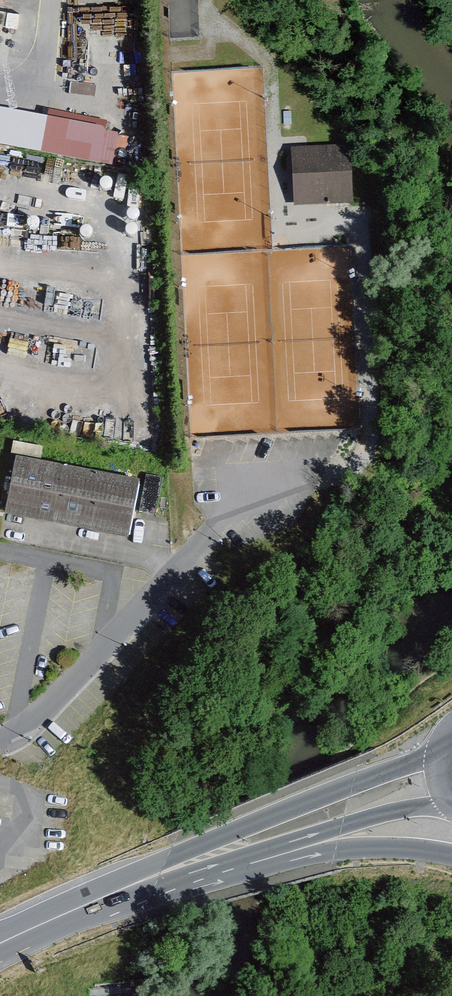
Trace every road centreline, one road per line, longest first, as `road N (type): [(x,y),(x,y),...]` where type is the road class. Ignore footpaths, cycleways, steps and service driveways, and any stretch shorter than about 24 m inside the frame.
road 1 (secondary): [(443,777),(243,843)]
road 2 (secondary): [(243,843),(451,855)]
road 3 (secondary): [(0,942),(160,873)]

